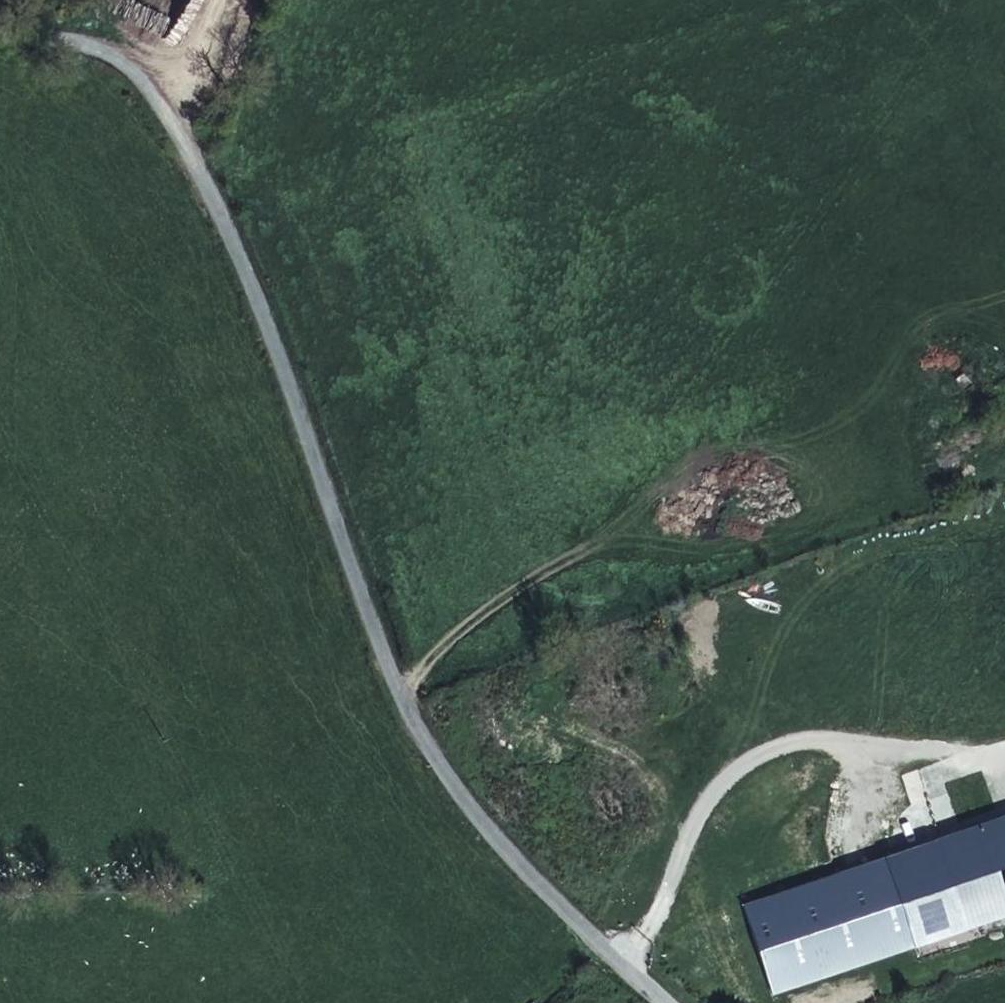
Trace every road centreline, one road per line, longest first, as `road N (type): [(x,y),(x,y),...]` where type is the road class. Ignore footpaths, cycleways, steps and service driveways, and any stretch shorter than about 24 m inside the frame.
road 1 (unclassified): [(649,1002),(477,839),(396,703),(231,261),(141,110),(120,83),(72,55),(0,50)]

